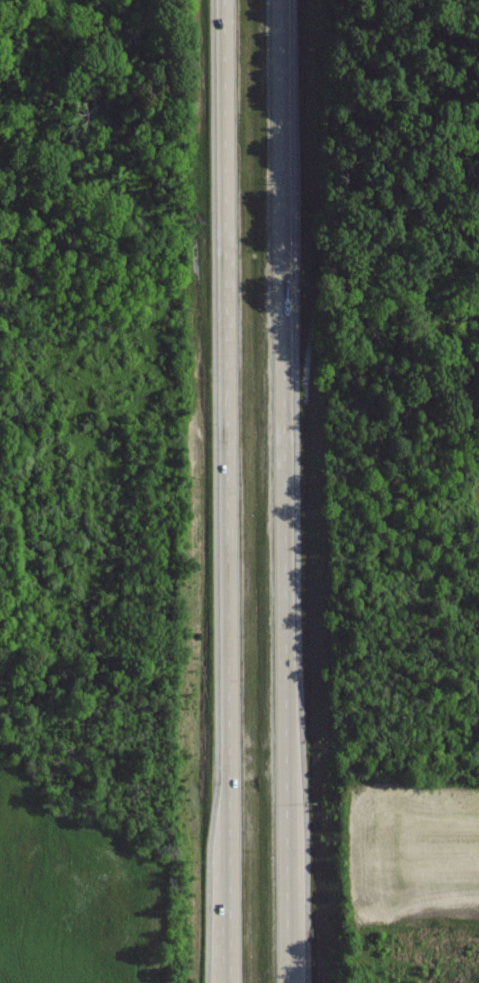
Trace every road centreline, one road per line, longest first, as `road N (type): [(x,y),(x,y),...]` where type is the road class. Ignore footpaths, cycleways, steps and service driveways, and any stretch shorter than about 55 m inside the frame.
road 1 (motorway): [(294,982),(285,0)]
road 2 (motorway): [(223,0),(232,982)]
road 3 (motorway): [(231,797),(223,982)]

